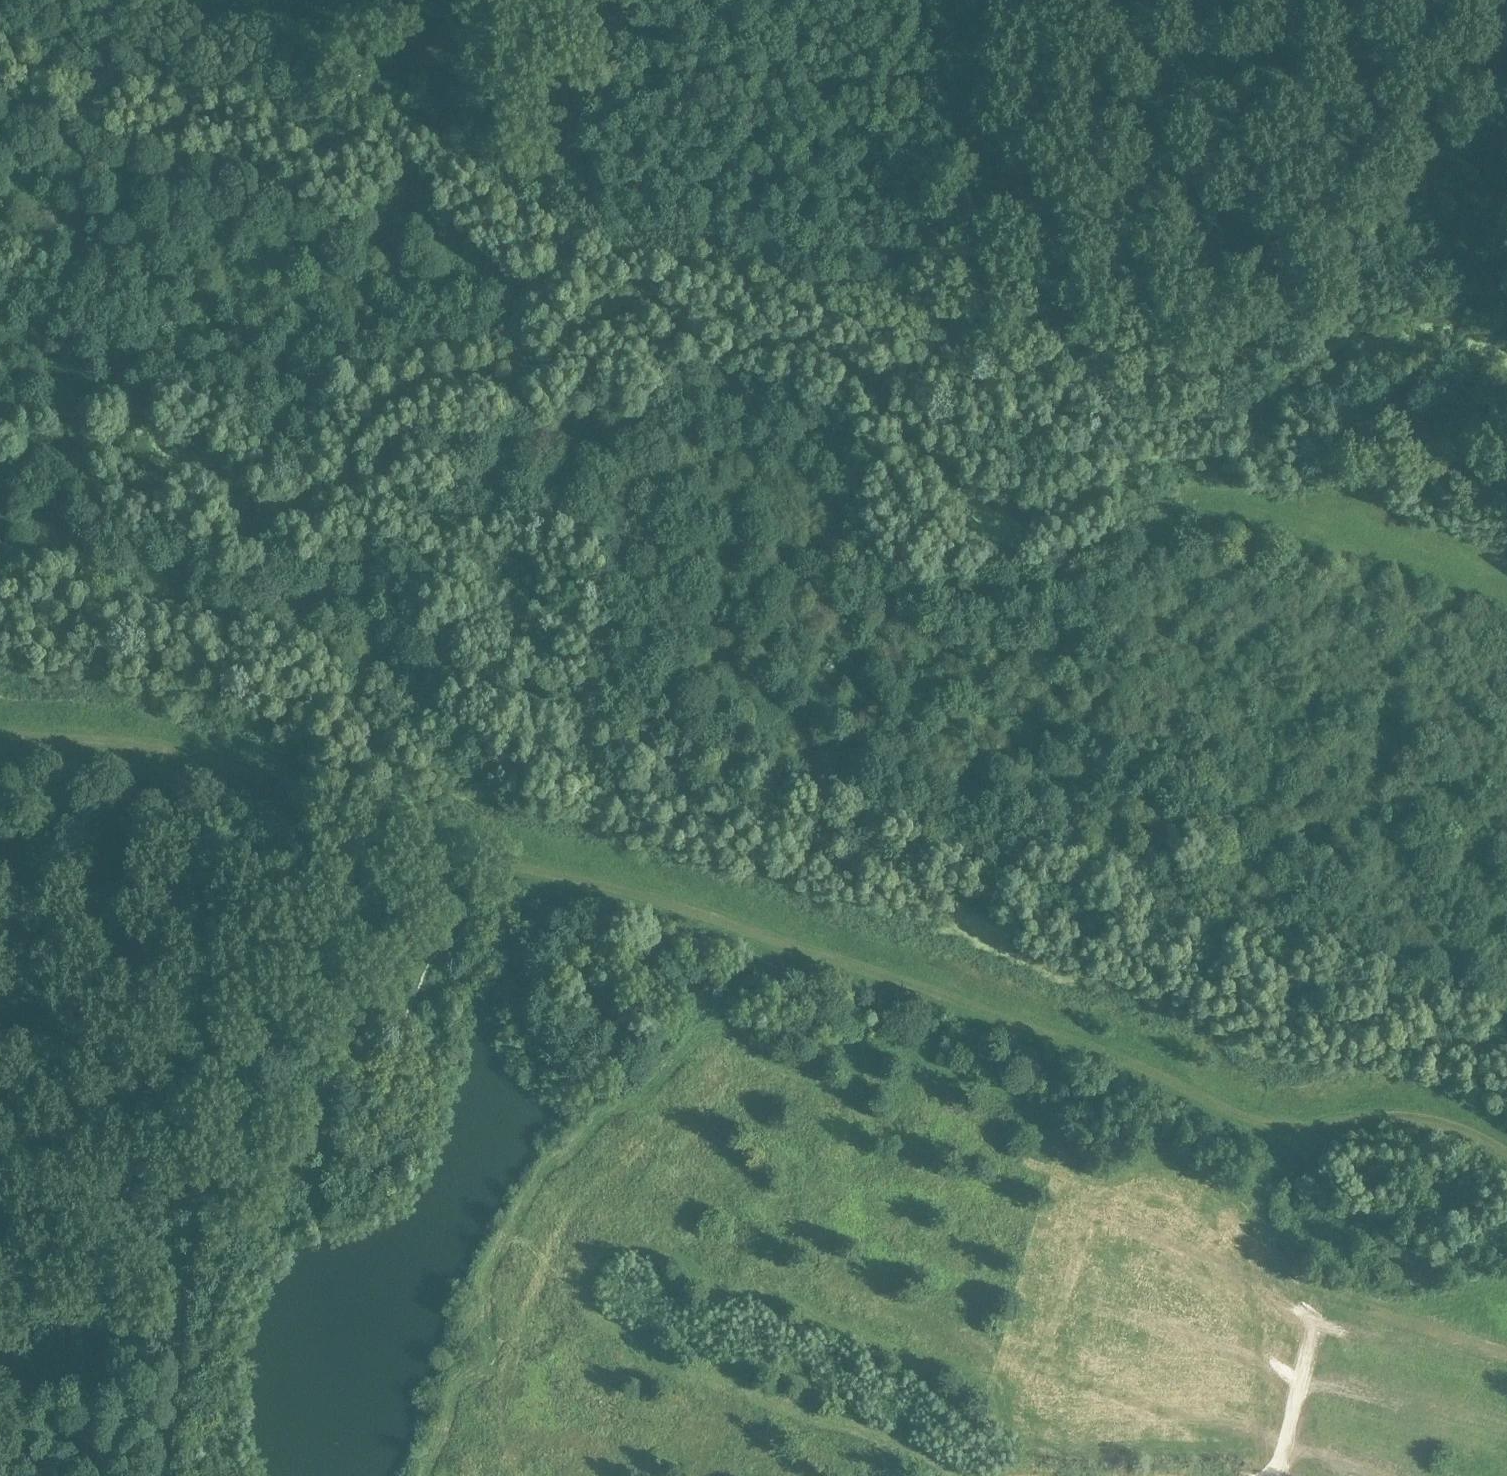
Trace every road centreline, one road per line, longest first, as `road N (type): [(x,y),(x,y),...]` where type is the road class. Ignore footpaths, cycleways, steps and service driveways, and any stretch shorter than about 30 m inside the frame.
road 1 (track): [(425,839),(692,910),(1002,1016),(1172,1080),(1232,1112),(1318,1130),(1395,1128),(1506,1162)]
road 2 (track): [(0,730),(93,735),(211,759),(343,800)]

